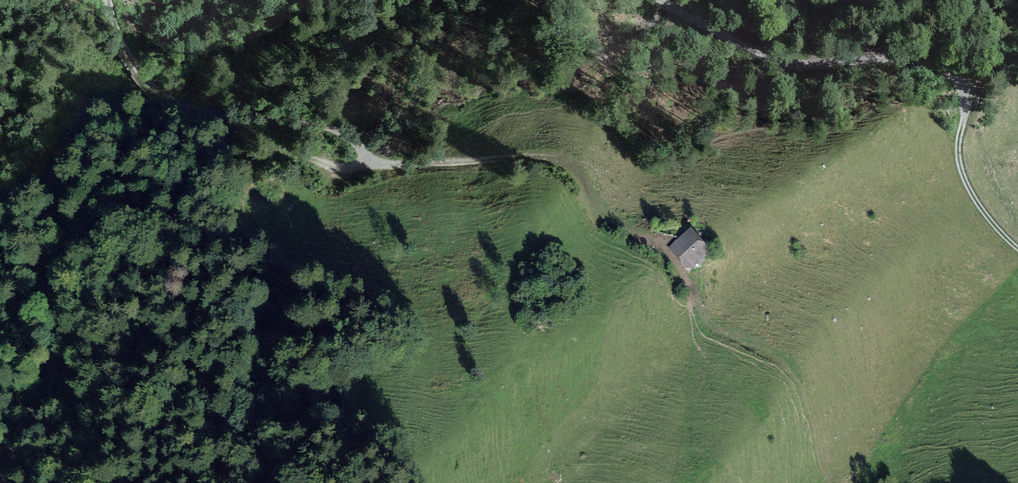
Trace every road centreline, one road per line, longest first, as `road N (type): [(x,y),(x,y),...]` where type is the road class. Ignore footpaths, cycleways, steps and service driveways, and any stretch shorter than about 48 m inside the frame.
road 1 (track): [(109,0),(140,80),(177,110),(316,127),(352,138),(371,159),(404,164),(544,157),(575,167),(606,224),(665,246),(693,304),(713,325),(785,368)]
road 2 (track): [(1017,247),(966,185),(958,164),(967,96),(938,67),(891,52),(779,63),(658,0)]
road 3 (track): [(371,159),(348,167),(276,152),(214,160),(155,205),(87,241),(59,278)]

